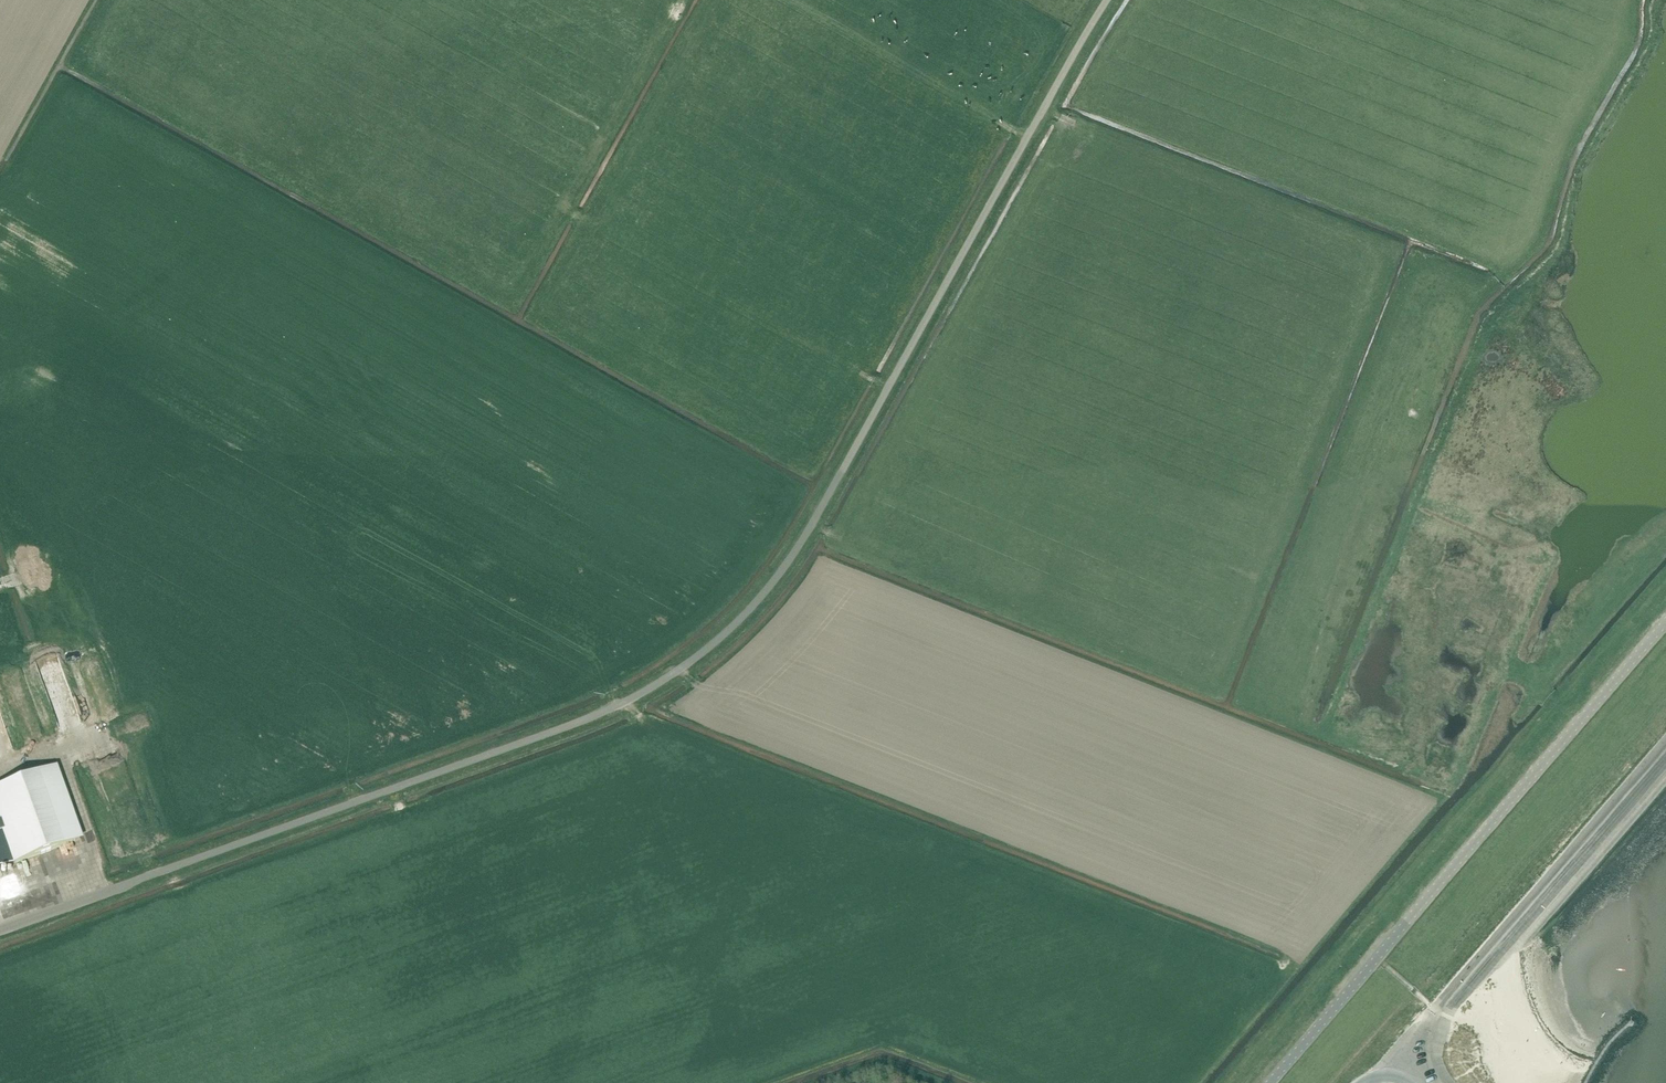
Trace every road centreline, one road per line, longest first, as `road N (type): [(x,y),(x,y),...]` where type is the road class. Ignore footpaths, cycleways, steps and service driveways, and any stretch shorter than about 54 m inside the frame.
road 1 (unclassified): [(0,929),(623,703),(715,646),(775,583),(1108,0)]
road 2 (tertiary): [(1269,1082),(1665,623)]

